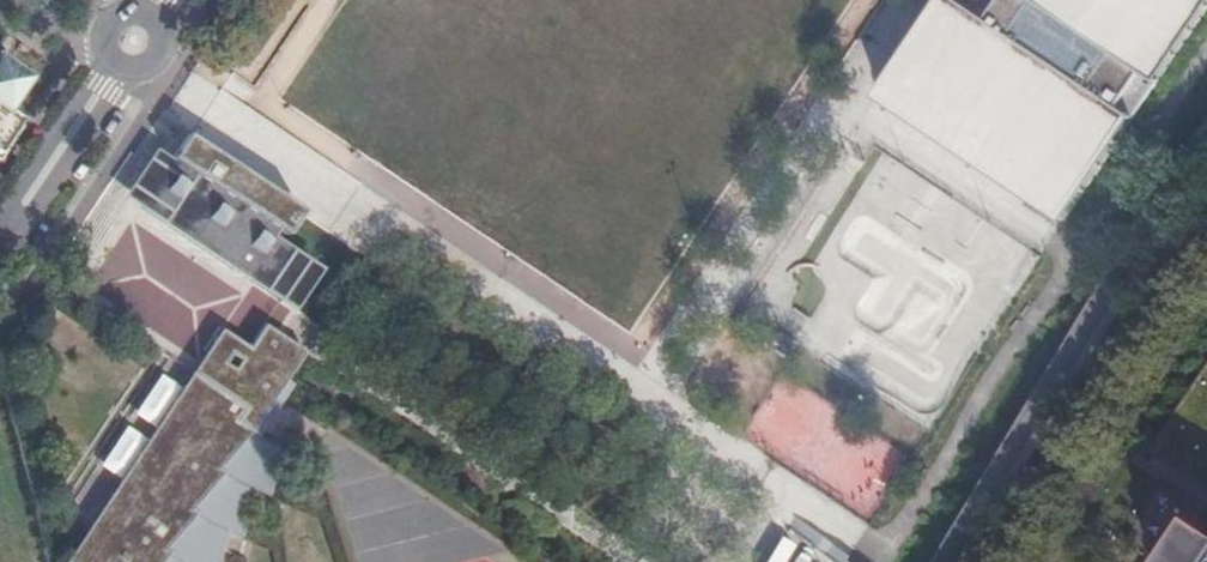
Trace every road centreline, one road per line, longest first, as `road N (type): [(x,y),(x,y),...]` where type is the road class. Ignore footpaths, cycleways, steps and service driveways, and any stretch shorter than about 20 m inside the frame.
road 1 (residential): [(107,72),(0,235)]

